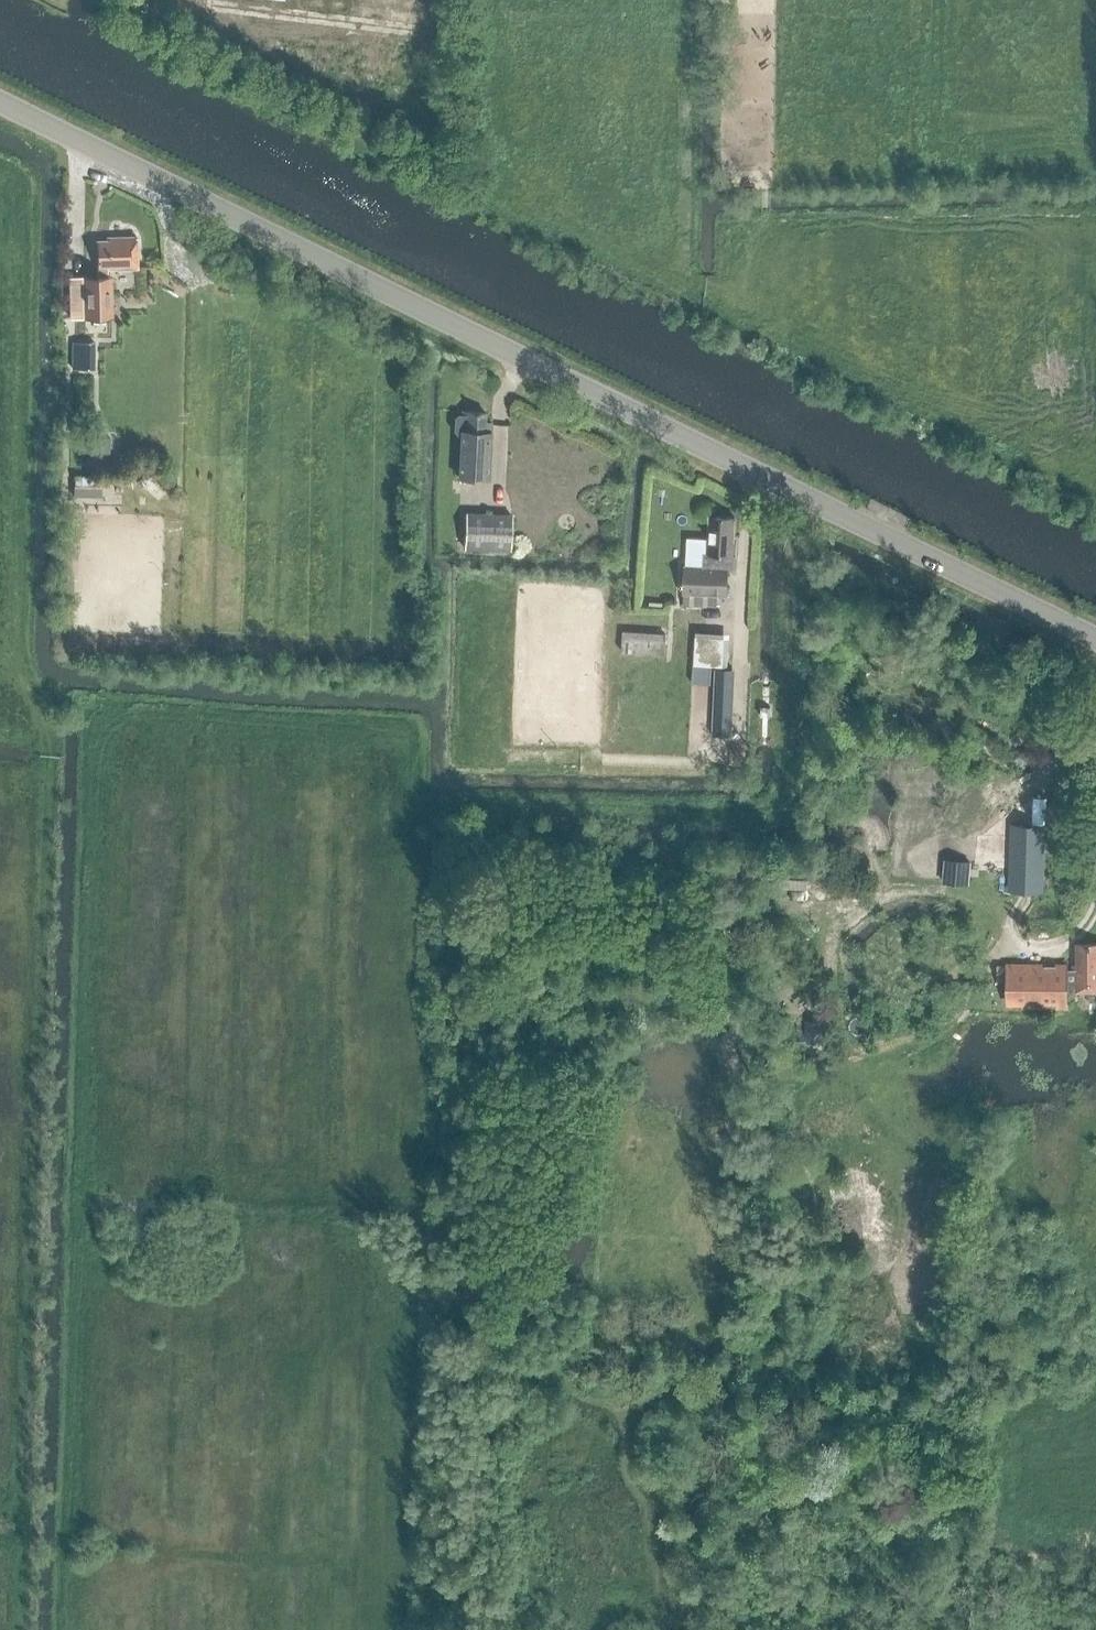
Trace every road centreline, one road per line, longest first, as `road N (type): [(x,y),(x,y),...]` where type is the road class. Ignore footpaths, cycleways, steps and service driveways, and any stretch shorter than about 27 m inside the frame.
road 1 (secondary): [(1095,644),(0,105)]

